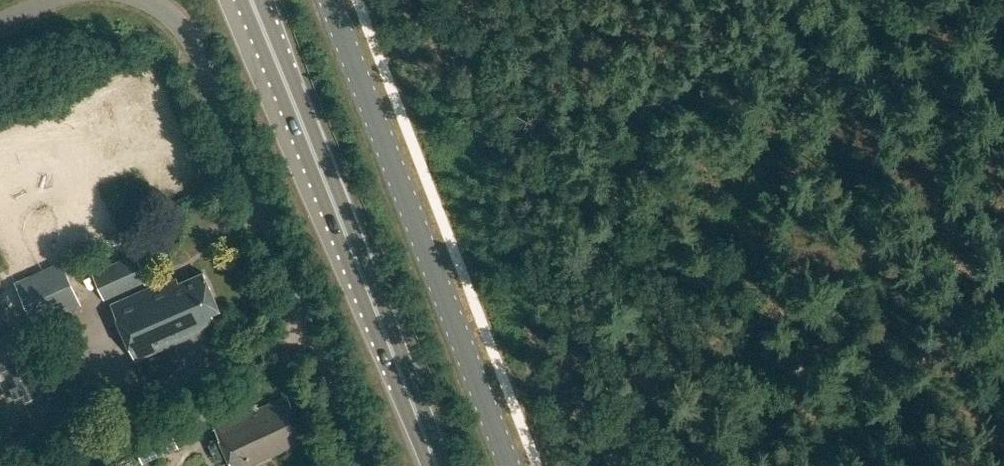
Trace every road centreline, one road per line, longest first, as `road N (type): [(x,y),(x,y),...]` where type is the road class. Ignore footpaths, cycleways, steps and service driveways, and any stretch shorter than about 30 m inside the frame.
road 1 (unclassified): [(367,465),(194,45),(147,0)]
road 2 (trunk): [(436,465),(251,0)]
road 3 (tertiary): [(510,465),(331,0)]

